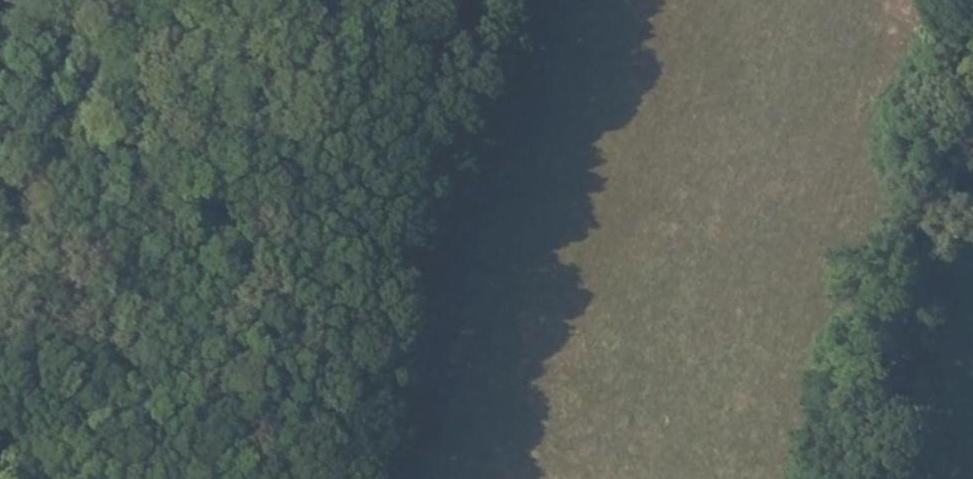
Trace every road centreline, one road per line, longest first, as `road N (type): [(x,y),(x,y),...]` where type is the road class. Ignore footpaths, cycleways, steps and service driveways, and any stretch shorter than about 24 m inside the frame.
road 1 (tertiary): [(861,478),(972,44)]

